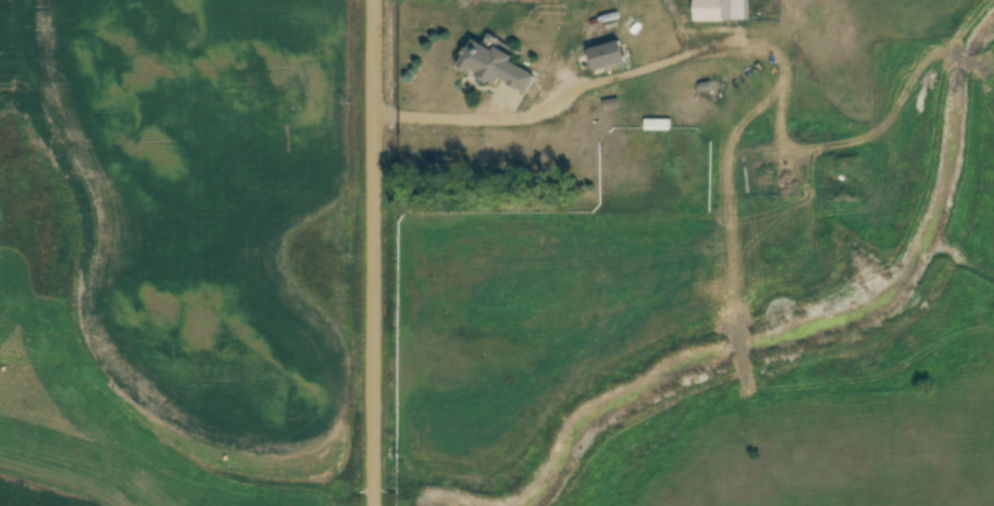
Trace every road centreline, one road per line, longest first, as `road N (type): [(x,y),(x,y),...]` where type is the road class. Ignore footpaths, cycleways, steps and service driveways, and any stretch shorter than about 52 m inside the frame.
road 1 (residential): [(379,505),(374,0)]

